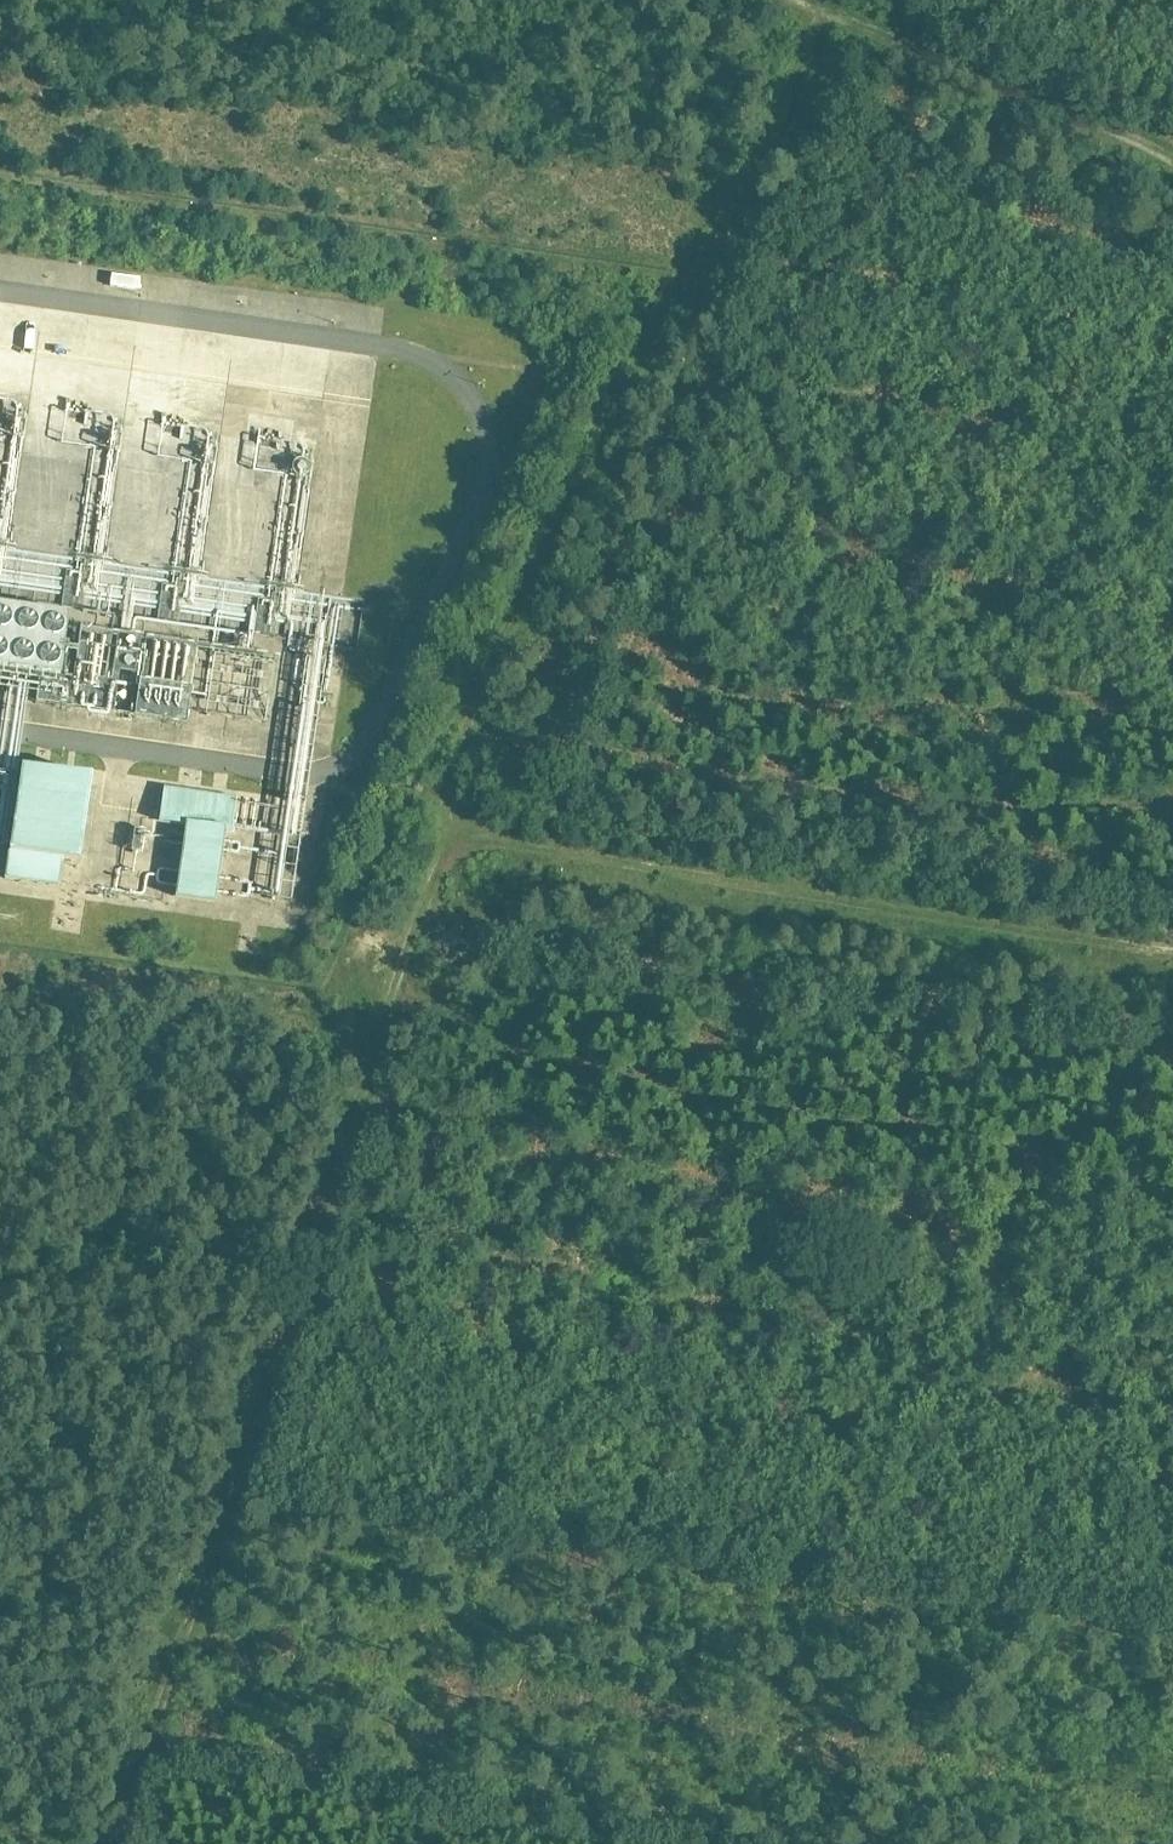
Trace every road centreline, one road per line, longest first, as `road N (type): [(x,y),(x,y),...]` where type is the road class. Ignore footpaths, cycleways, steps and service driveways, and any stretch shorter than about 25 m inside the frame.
road 1 (track): [(833,0),(487,689),(124,1843)]
road 2 (track): [(444,826),(1172,944)]
road 3 (track): [(805,0),(1172,175)]

